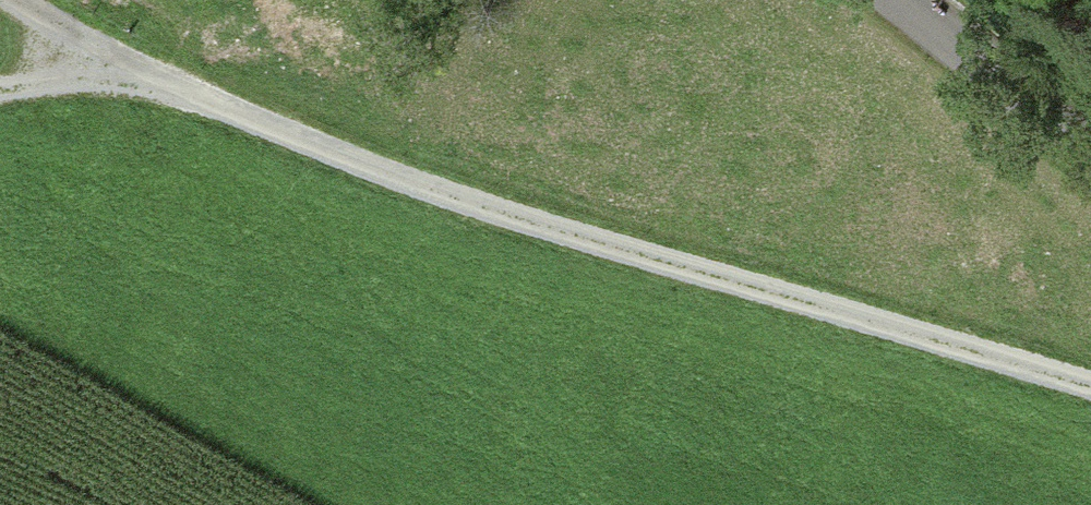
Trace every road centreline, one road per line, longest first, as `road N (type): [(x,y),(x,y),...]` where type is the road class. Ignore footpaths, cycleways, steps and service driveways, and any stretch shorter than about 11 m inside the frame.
road 1 (track): [(17,0),(150,73),(1090,380)]
road 2 (unclassified): [(1090,166),(884,0)]
road 3 (track): [(0,110),(150,73)]

